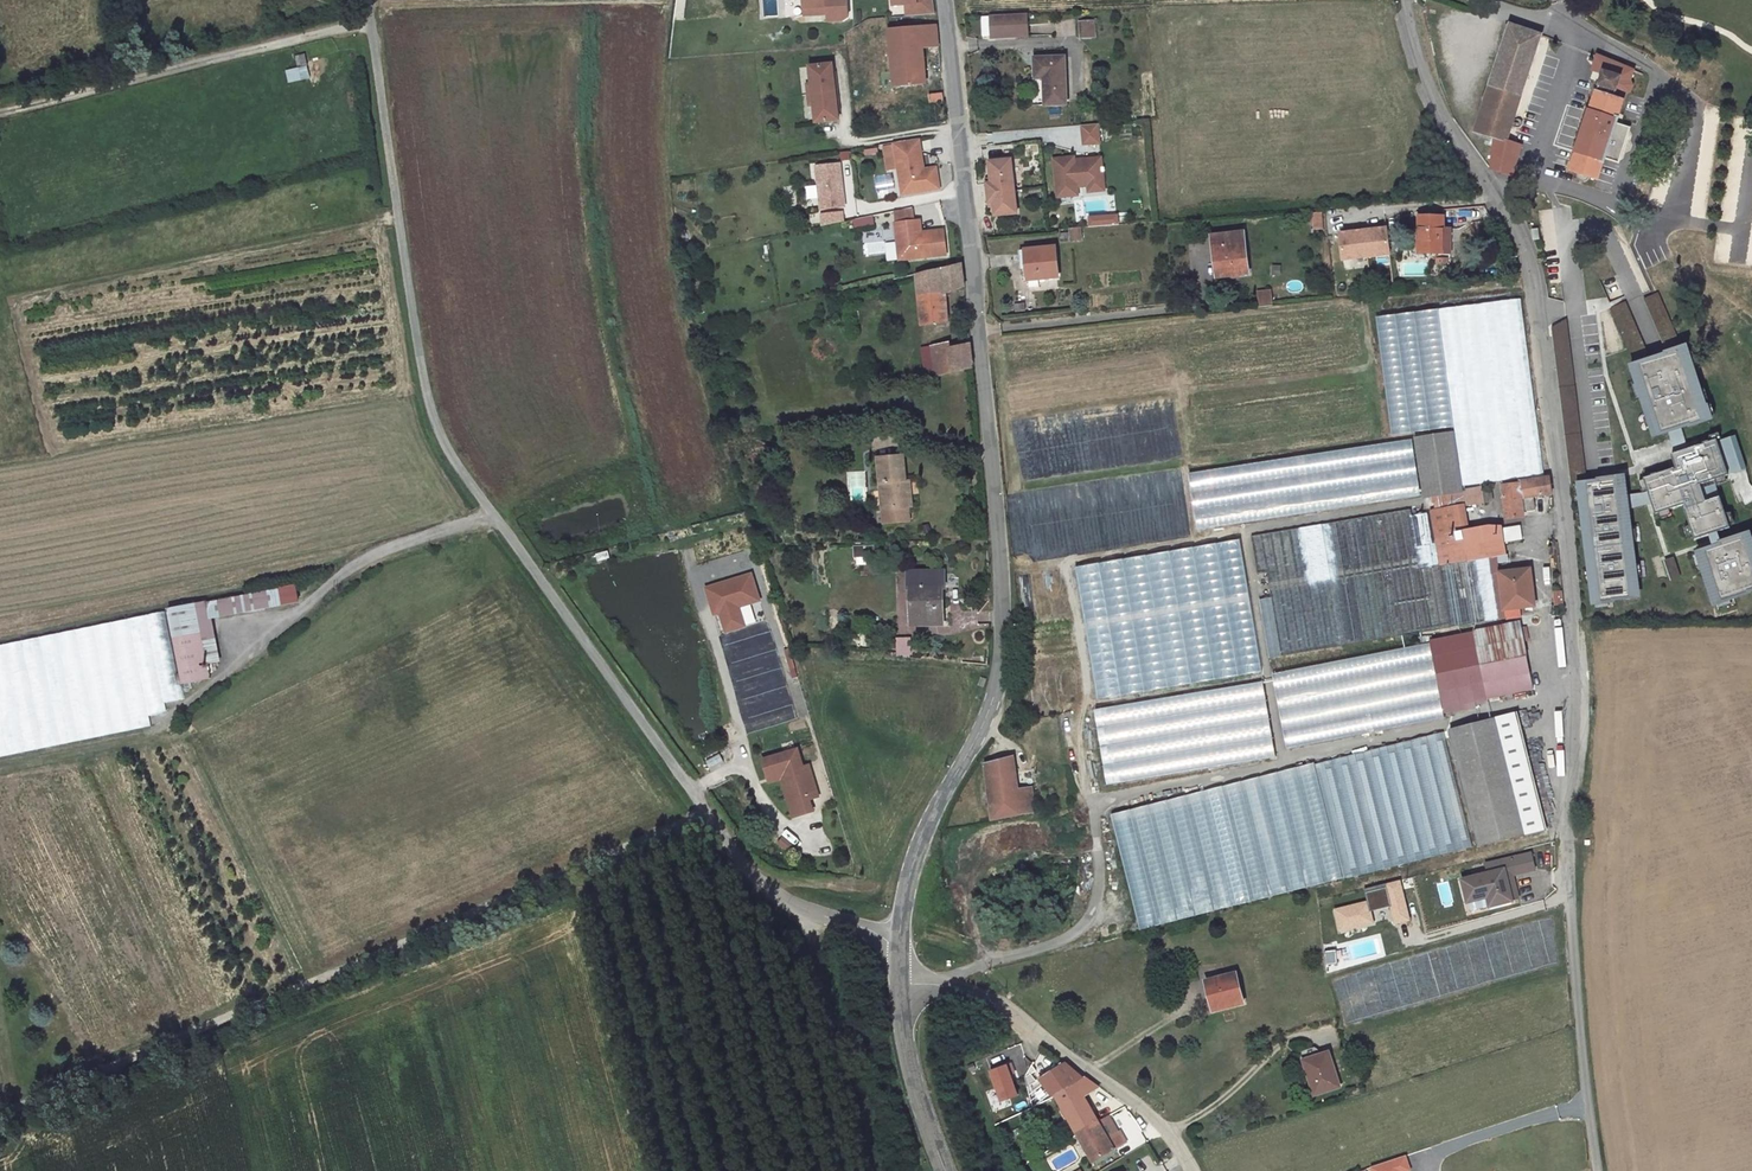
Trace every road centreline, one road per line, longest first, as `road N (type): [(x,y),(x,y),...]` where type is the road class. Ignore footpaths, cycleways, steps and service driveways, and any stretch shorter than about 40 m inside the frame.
road 1 (unclassified): [(1599,1170),(1572,915),(1577,623),(1538,309),(1525,241),(1428,82),(1408,0)]
road 2 (unclassified): [(368,0),(430,397),(453,459),(743,865),(807,910),(899,940)]
road 3 (tertiary): [(944,0),(991,438),(1001,658),(992,703),(909,872),(899,940)]
road 4 (track): [(706,812),(0,1116)]
road 5 (track): [(494,515),(389,547),(345,571),(147,738),(0,768)]
road 6 (track): [(372,27),(0,112)]
road 7 (unclassified): [(900,984),(943,985),(1003,1005),(1127,1097),(1172,1138),(1190,1170)]
road 8 (track): [(807,910),(874,1170)]
road 9 (tertiary): [(900,984),(908,1058),(945,1170)]

